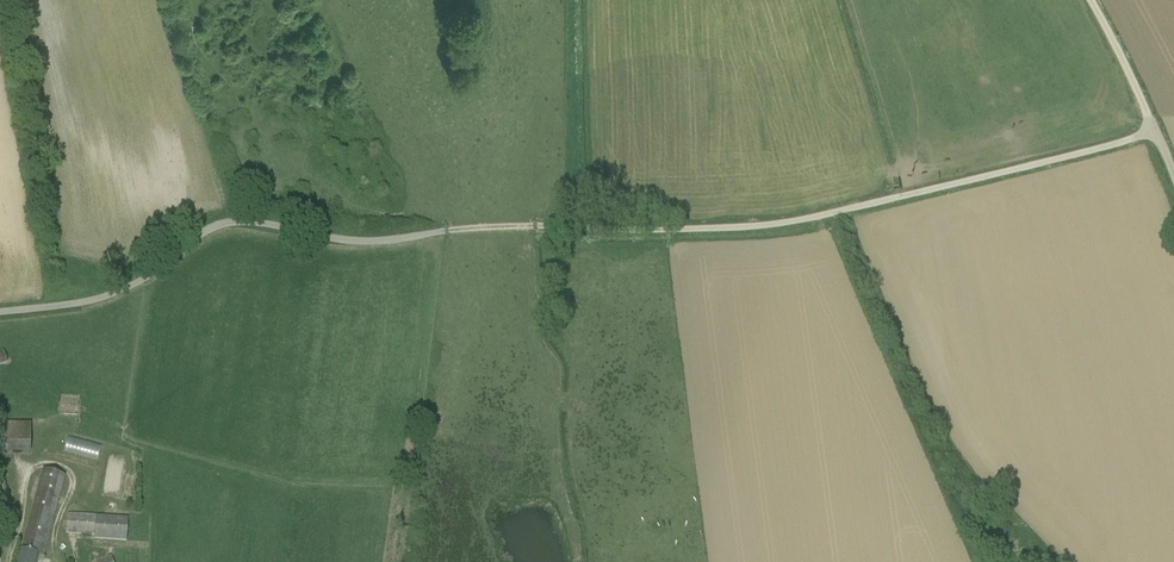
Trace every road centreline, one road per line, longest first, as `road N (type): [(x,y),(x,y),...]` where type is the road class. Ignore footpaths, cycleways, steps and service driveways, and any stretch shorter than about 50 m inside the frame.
road 1 (track): [(1156,132),(766,226),(526,227)]
road 2 (track): [(526,227),(371,243),(241,222),(192,240),(142,282),(95,303),(0,313)]
road 3 (unclassified): [(1173,179),(1092,0)]

